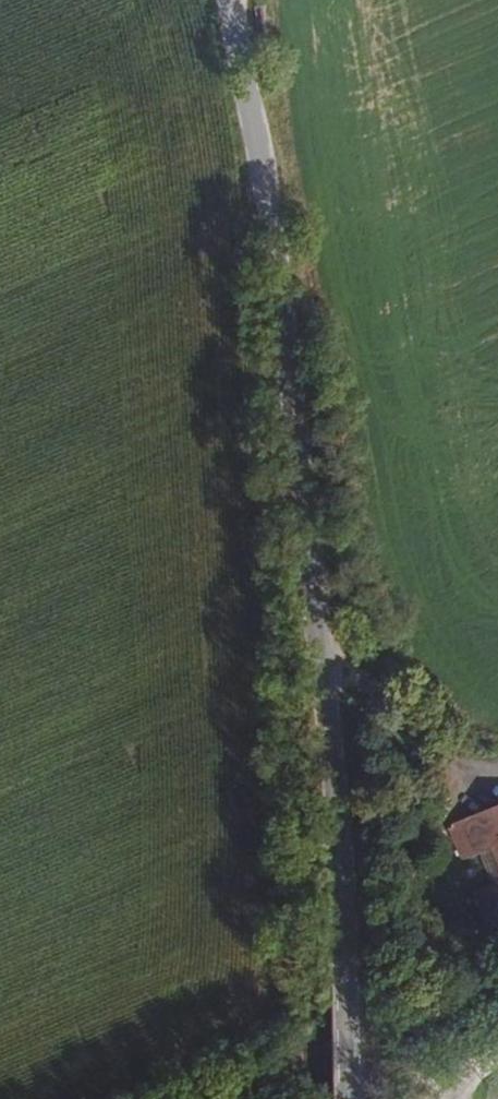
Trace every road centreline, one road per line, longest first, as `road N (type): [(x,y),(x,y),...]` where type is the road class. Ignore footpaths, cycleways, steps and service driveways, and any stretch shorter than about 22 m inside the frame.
road 1 (unclassified): [(343,1098),(334,837),(302,487),(258,137),(229,0)]

